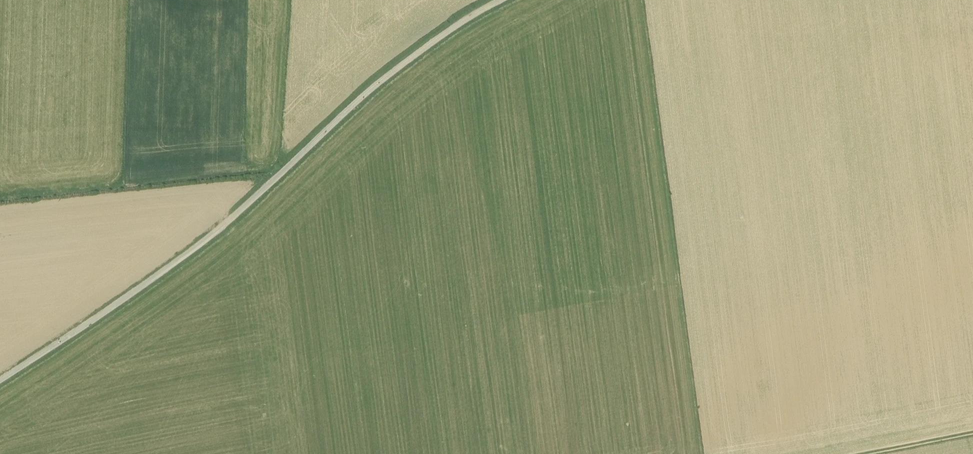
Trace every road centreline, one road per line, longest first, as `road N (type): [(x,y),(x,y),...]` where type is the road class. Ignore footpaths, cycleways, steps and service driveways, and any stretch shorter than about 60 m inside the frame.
road 1 (unclassified): [(499,0),(372,88),(177,261),(0,379)]

